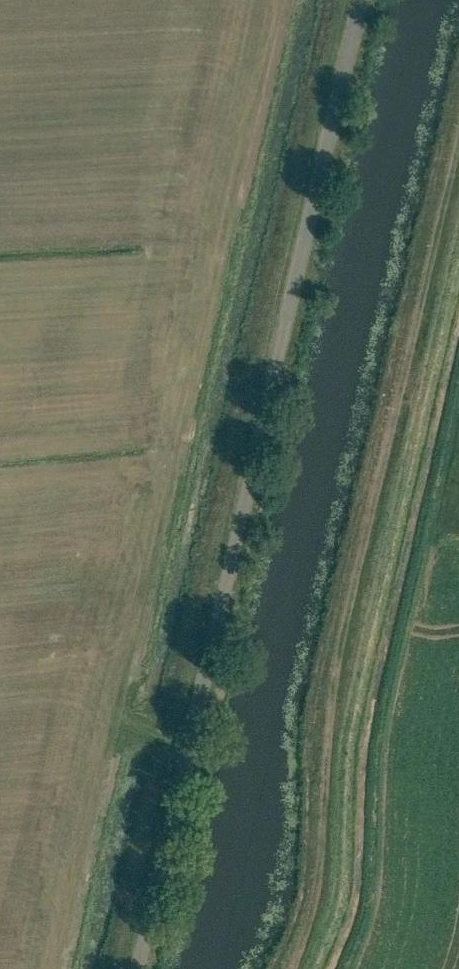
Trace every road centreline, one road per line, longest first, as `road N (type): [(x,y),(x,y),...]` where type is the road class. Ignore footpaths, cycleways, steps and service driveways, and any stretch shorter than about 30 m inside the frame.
road 1 (unclassified): [(140,968),(363,0)]
road 2 (track): [(458,101),(335,653),(317,876),(286,968)]

